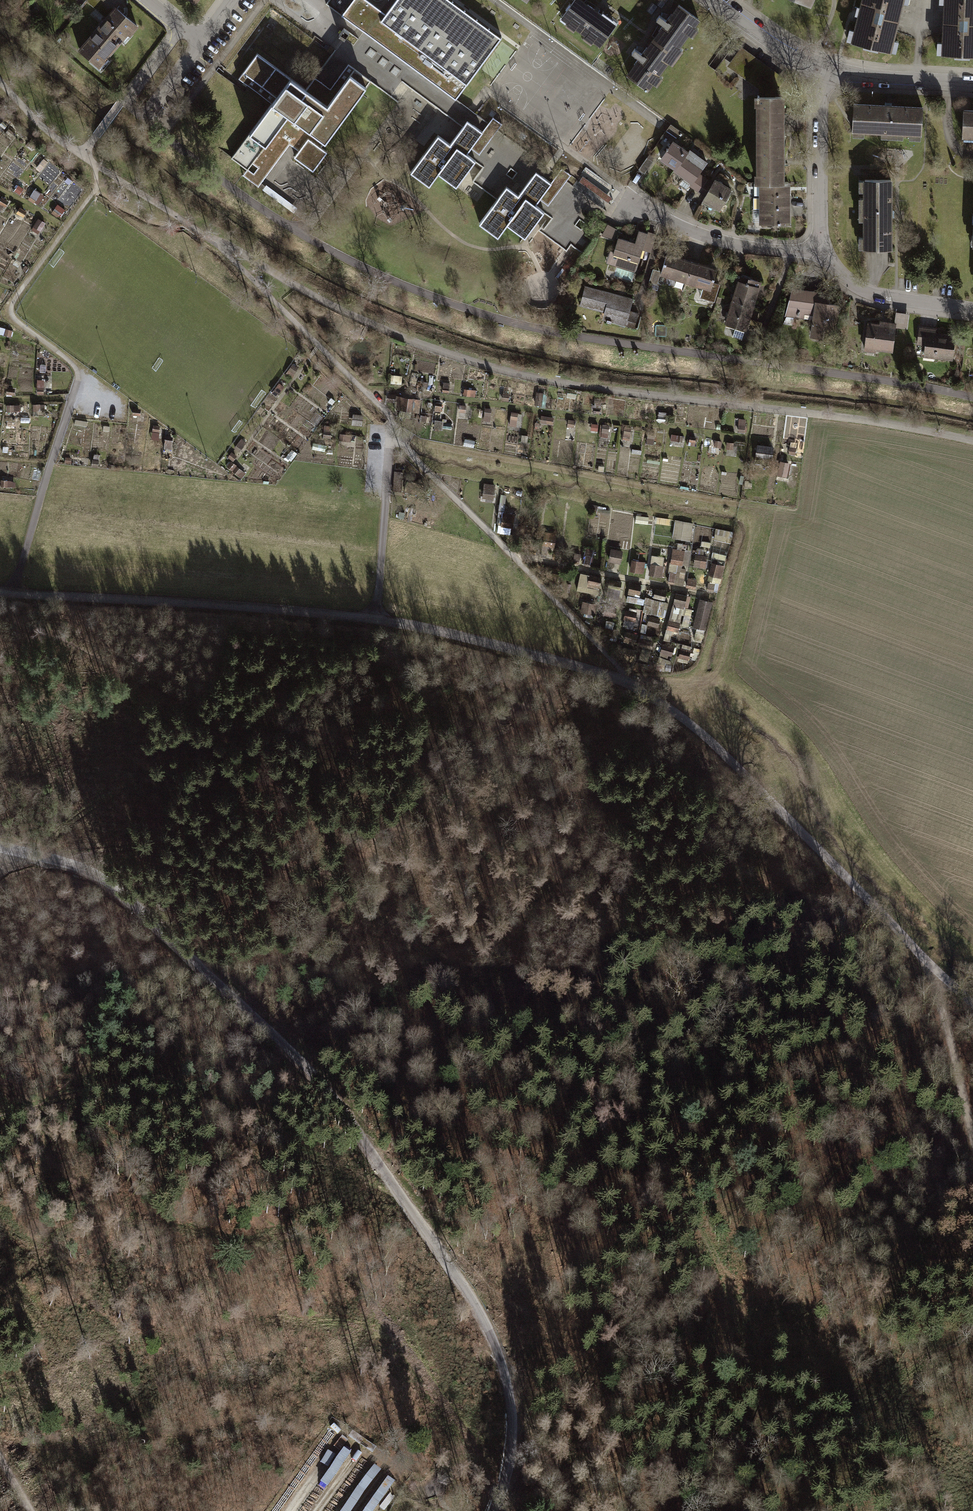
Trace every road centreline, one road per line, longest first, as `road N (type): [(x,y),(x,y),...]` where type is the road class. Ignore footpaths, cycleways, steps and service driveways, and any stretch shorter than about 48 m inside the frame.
road 1 (unclassified): [(0,592),(375,620),(627,683),(703,735),(972,1003)]
road 2 (unclassified): [(0,847),(66,862),(112,884),(333,1098),(493,1338),(512,1416),(495,1510)]
road 3 (track): [(10,593),(80,371),(11,311),(95,195),(95,165)]
road 4 (track): [(738,506),(420,446),(398,431)]
road 5 (track): [(398,431),(408,452),(627,683)]
road 6 (residential): [(631,210),(741,246),(823,248)]
road 7 (track): [(398,431),(390,438),(375,620)]
road 8 (track): [(931,965),(972,1146)]
road 9 (residential): [(824,69),(823,248)]
road 10 (residential): [(823,248),(853,288),(972,311)]
road 11 (residential): [(824,69),(972,84)]
road 12 (residential): [(715,0),(789,54),(824,69)]

